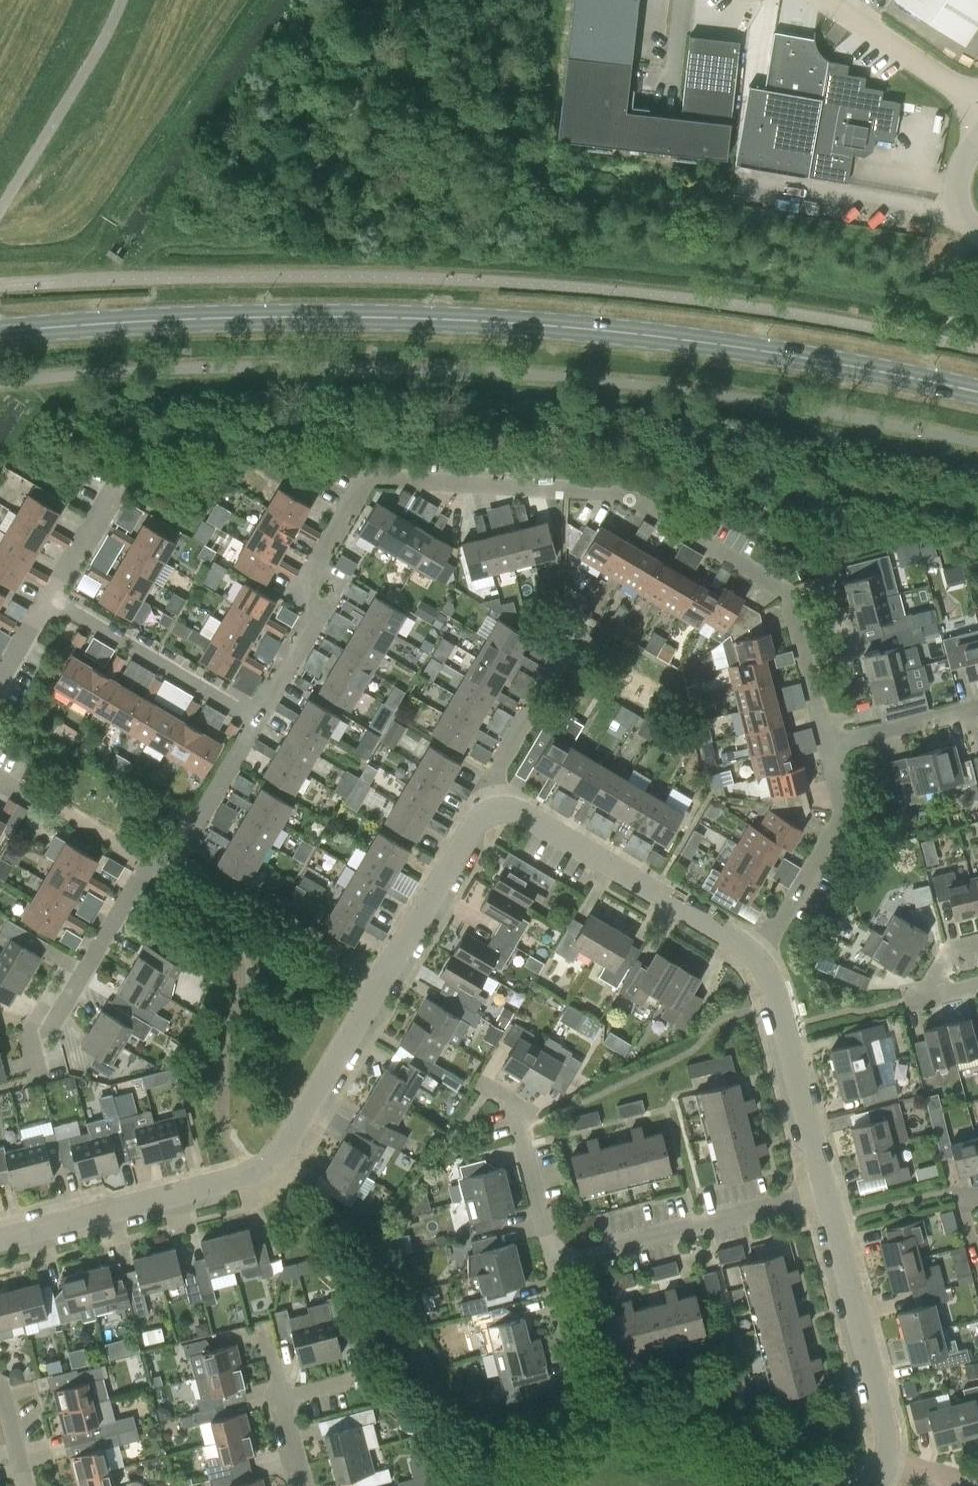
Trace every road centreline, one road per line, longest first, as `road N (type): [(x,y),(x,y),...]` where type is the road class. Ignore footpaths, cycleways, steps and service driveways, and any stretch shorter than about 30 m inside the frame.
road 1 (secondary): [(977,393),(827,363),(508,322),(222,318),(0,334)]
road 2 (residential): [(255,721),(313,618),(302,583),(365,481),(620,494),(787,593),(829,745)]
road 3 (residential): [(383,981),(278,1153),(257,1170),(0,1244)]
road 4 (residential): [(755,957),(719,927),(517,811),(489,813)]
road 5 (residential): [(884,1458),(886,1429),(823,1191)]
road 6 (residential): [(566,1256),(576,1260),(823,1191)]
road 7 (residential): [(823,1191),(770,977),(755,957)]
road 8 (residential): [(255,721),(45,596)]
road 9 (residential): [(383,981),(176,857)]
road 10 (residential): [(829,745),(844,809),(755,957)]
road 11 (residential): [(50,1028),(145,870),(176,857)]
road 12 (residential): [(489,813),(497,771),(579,633)]
road 13 (residential): [(489,813),(464,833),(383,981)]
road 14 (residential): [(490,1090),(515,1103),(553,1251),(566,1256)]
road 15 (unclassified): [(977,102),(826,0)]
road 16 (residential): [(176,857),(255,721)]
road 17 (residential): [(977,708),(829,745)]
road 18 (residential): [(107,483),(45,596)]

